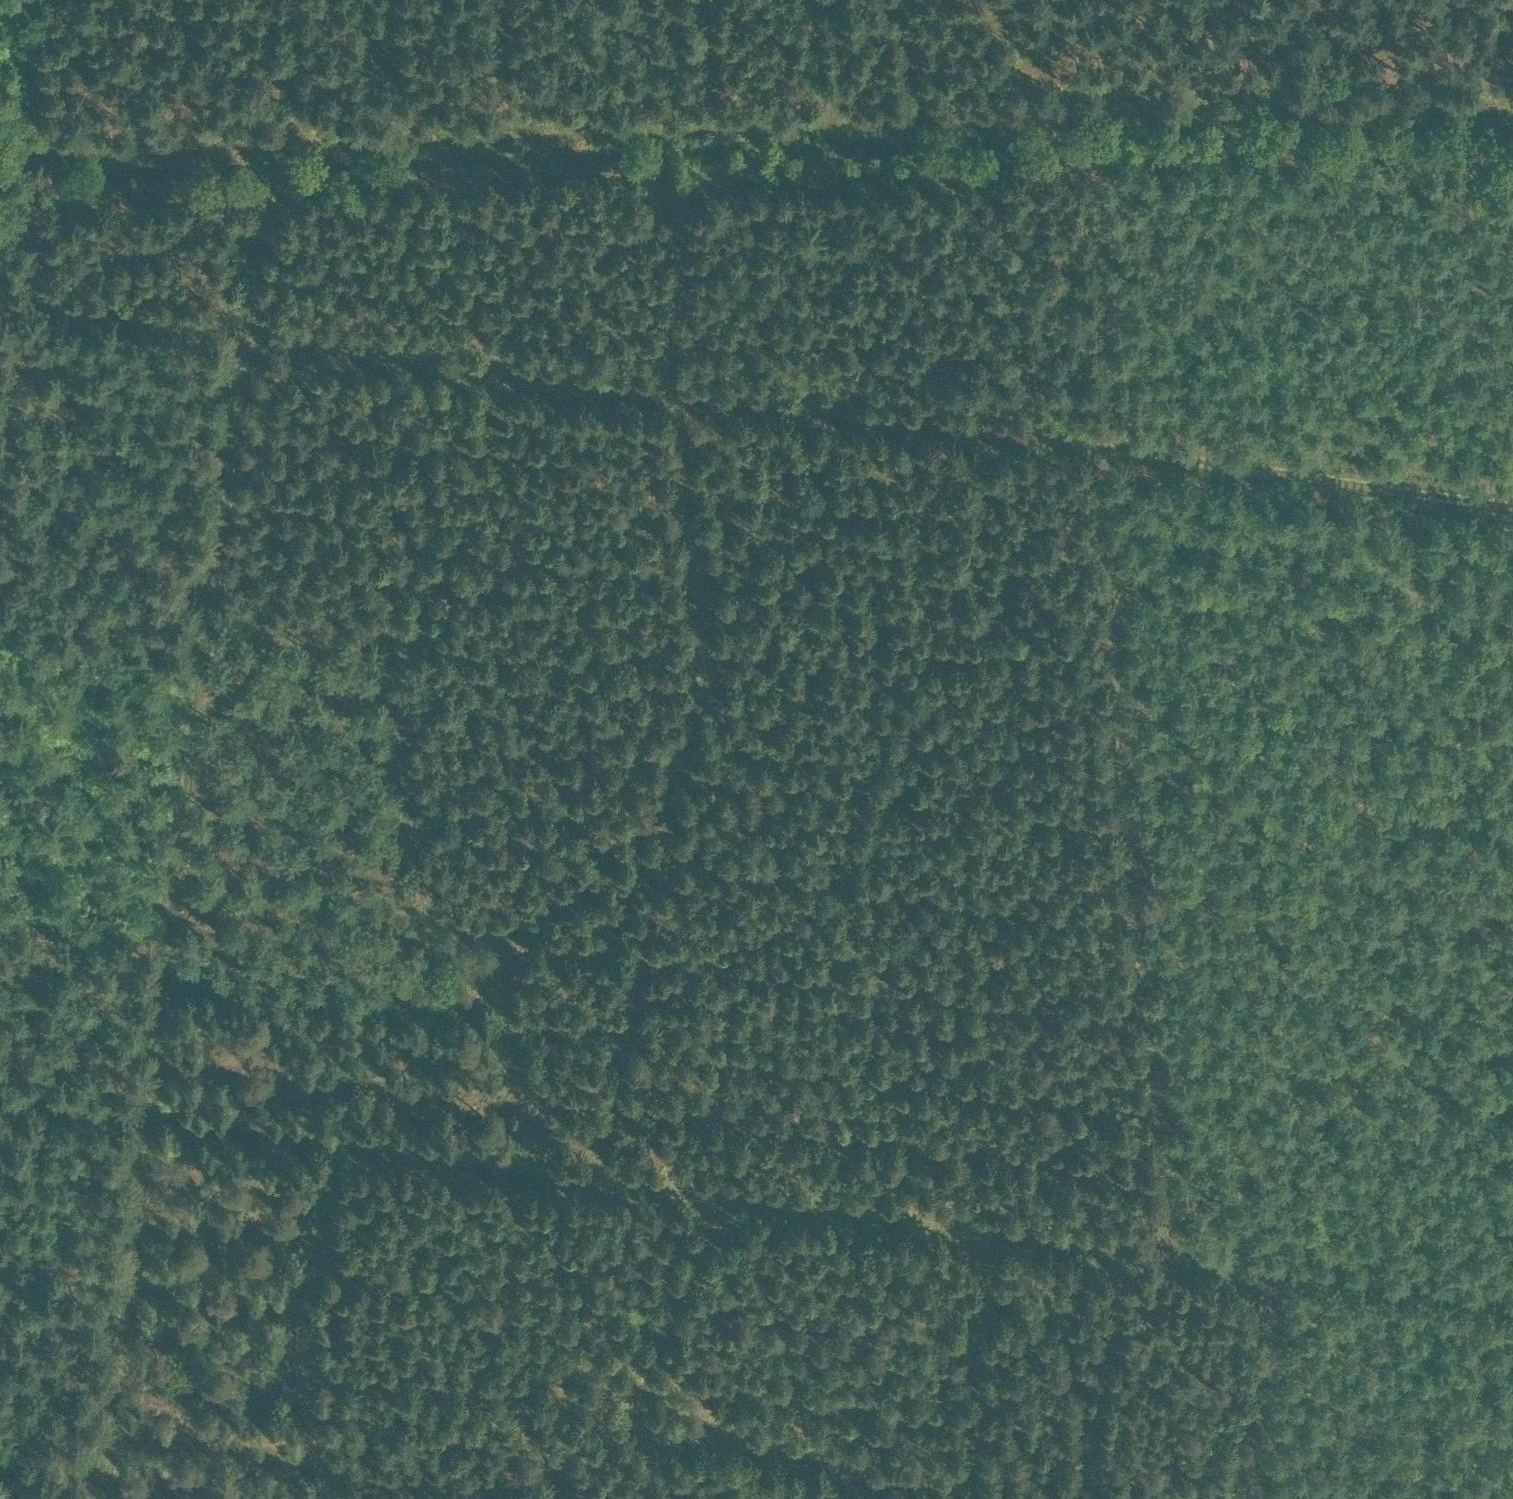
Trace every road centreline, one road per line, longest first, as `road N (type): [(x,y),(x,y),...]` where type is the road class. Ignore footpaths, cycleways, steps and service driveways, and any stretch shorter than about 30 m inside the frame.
road 1 (track): [(1512,508),(0,296)]

